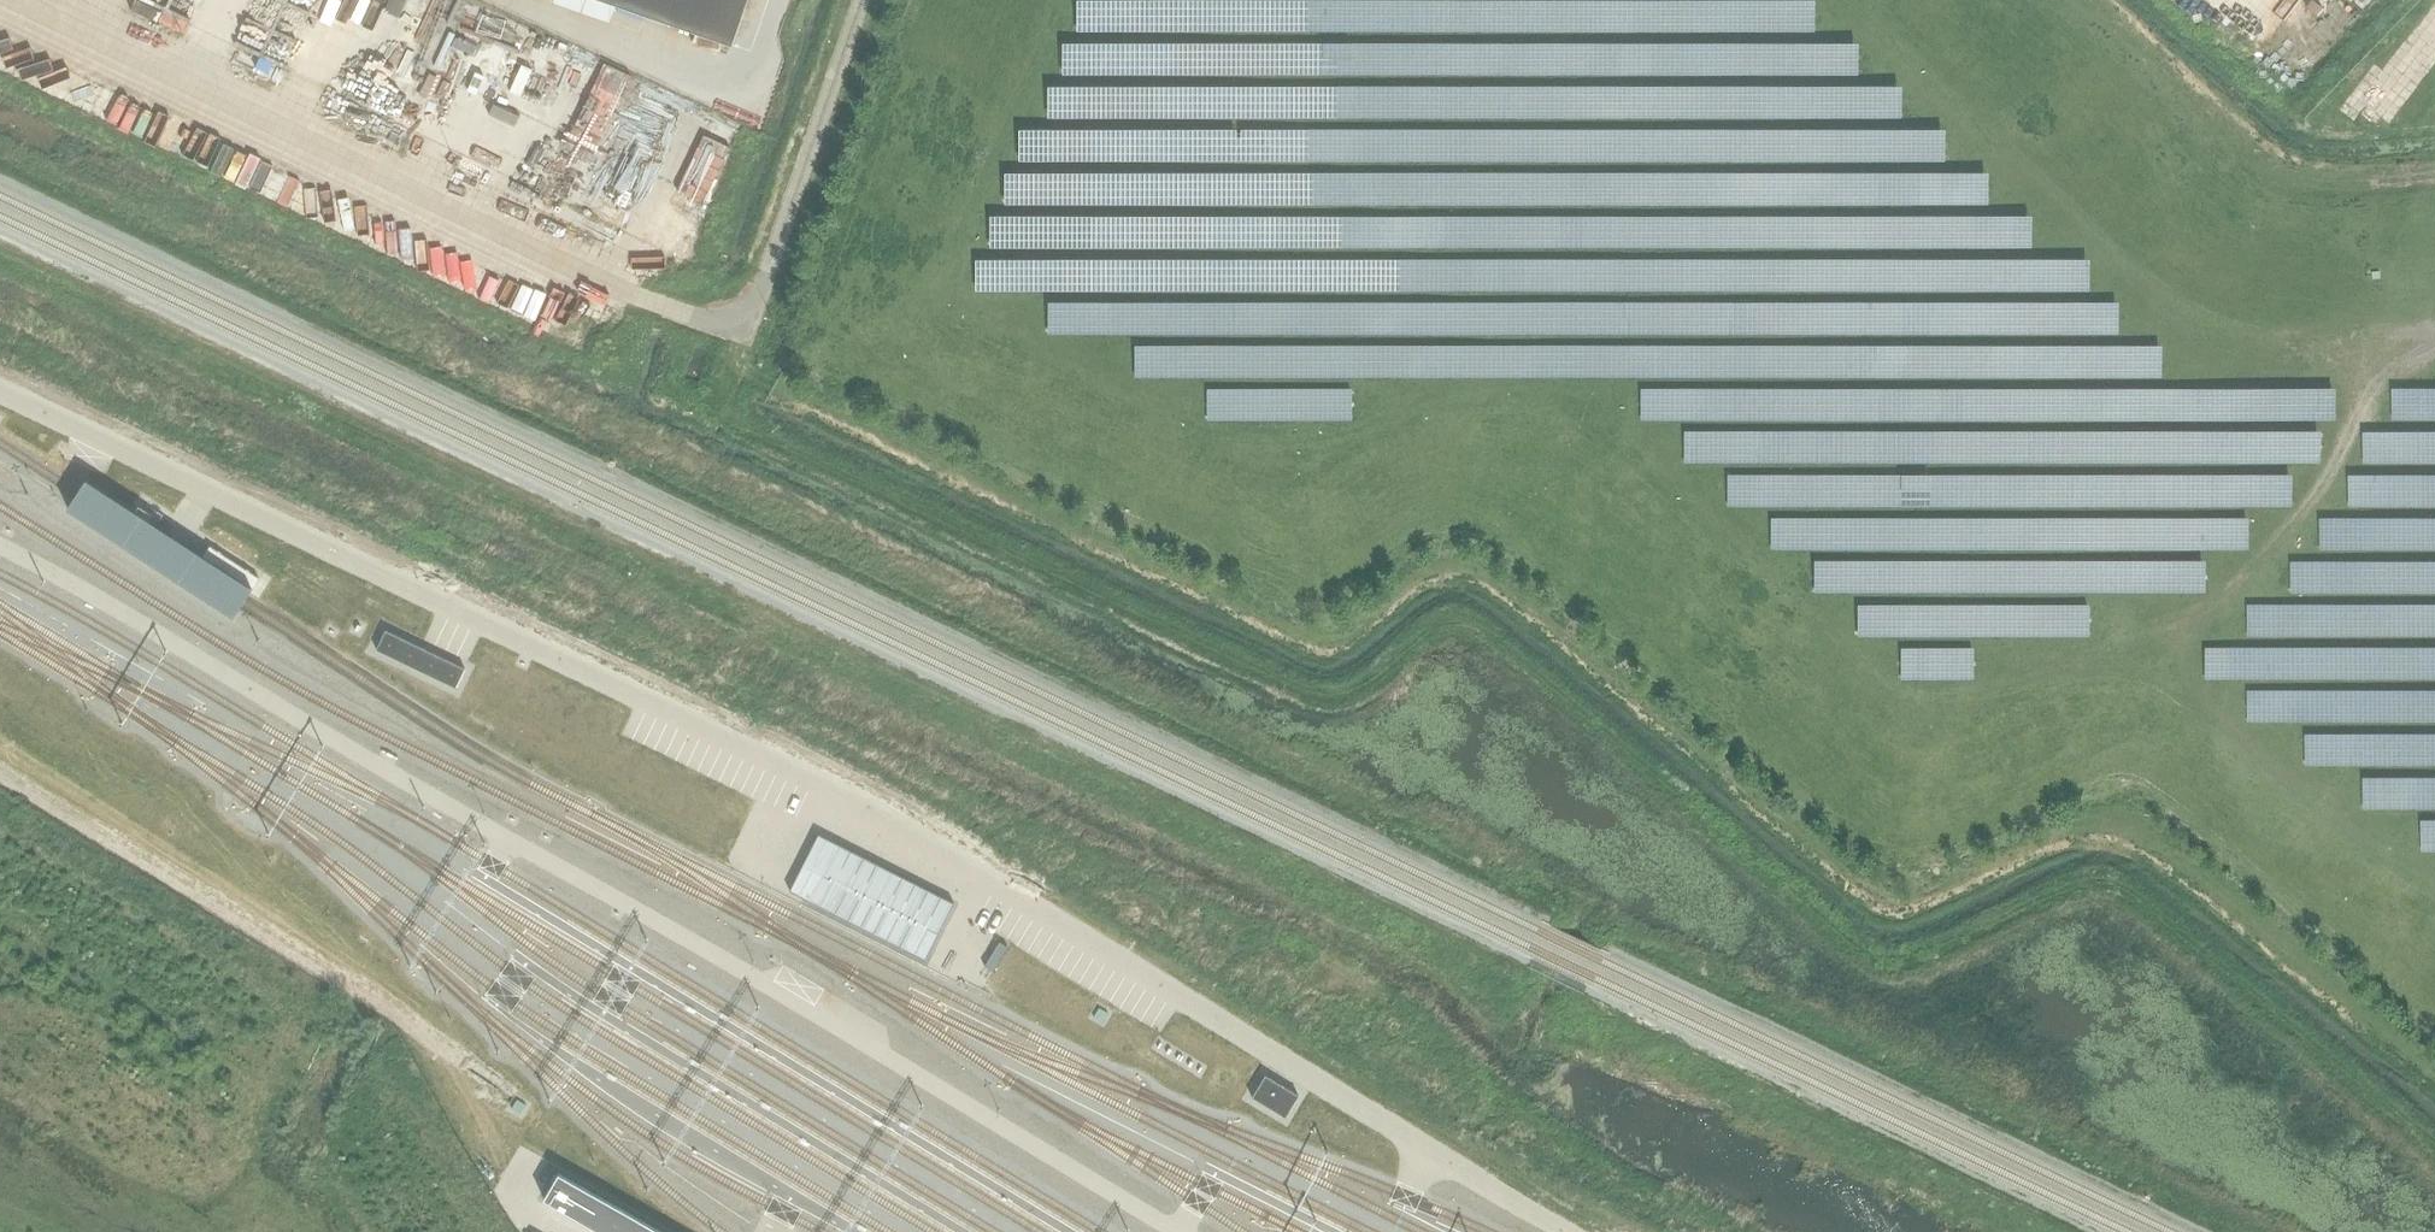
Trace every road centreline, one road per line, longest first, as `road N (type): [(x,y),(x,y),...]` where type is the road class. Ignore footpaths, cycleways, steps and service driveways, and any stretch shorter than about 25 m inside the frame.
road 1 (track): [(2434,354),(2383,375),(2265,554),(2190,624),(2183,660)]

